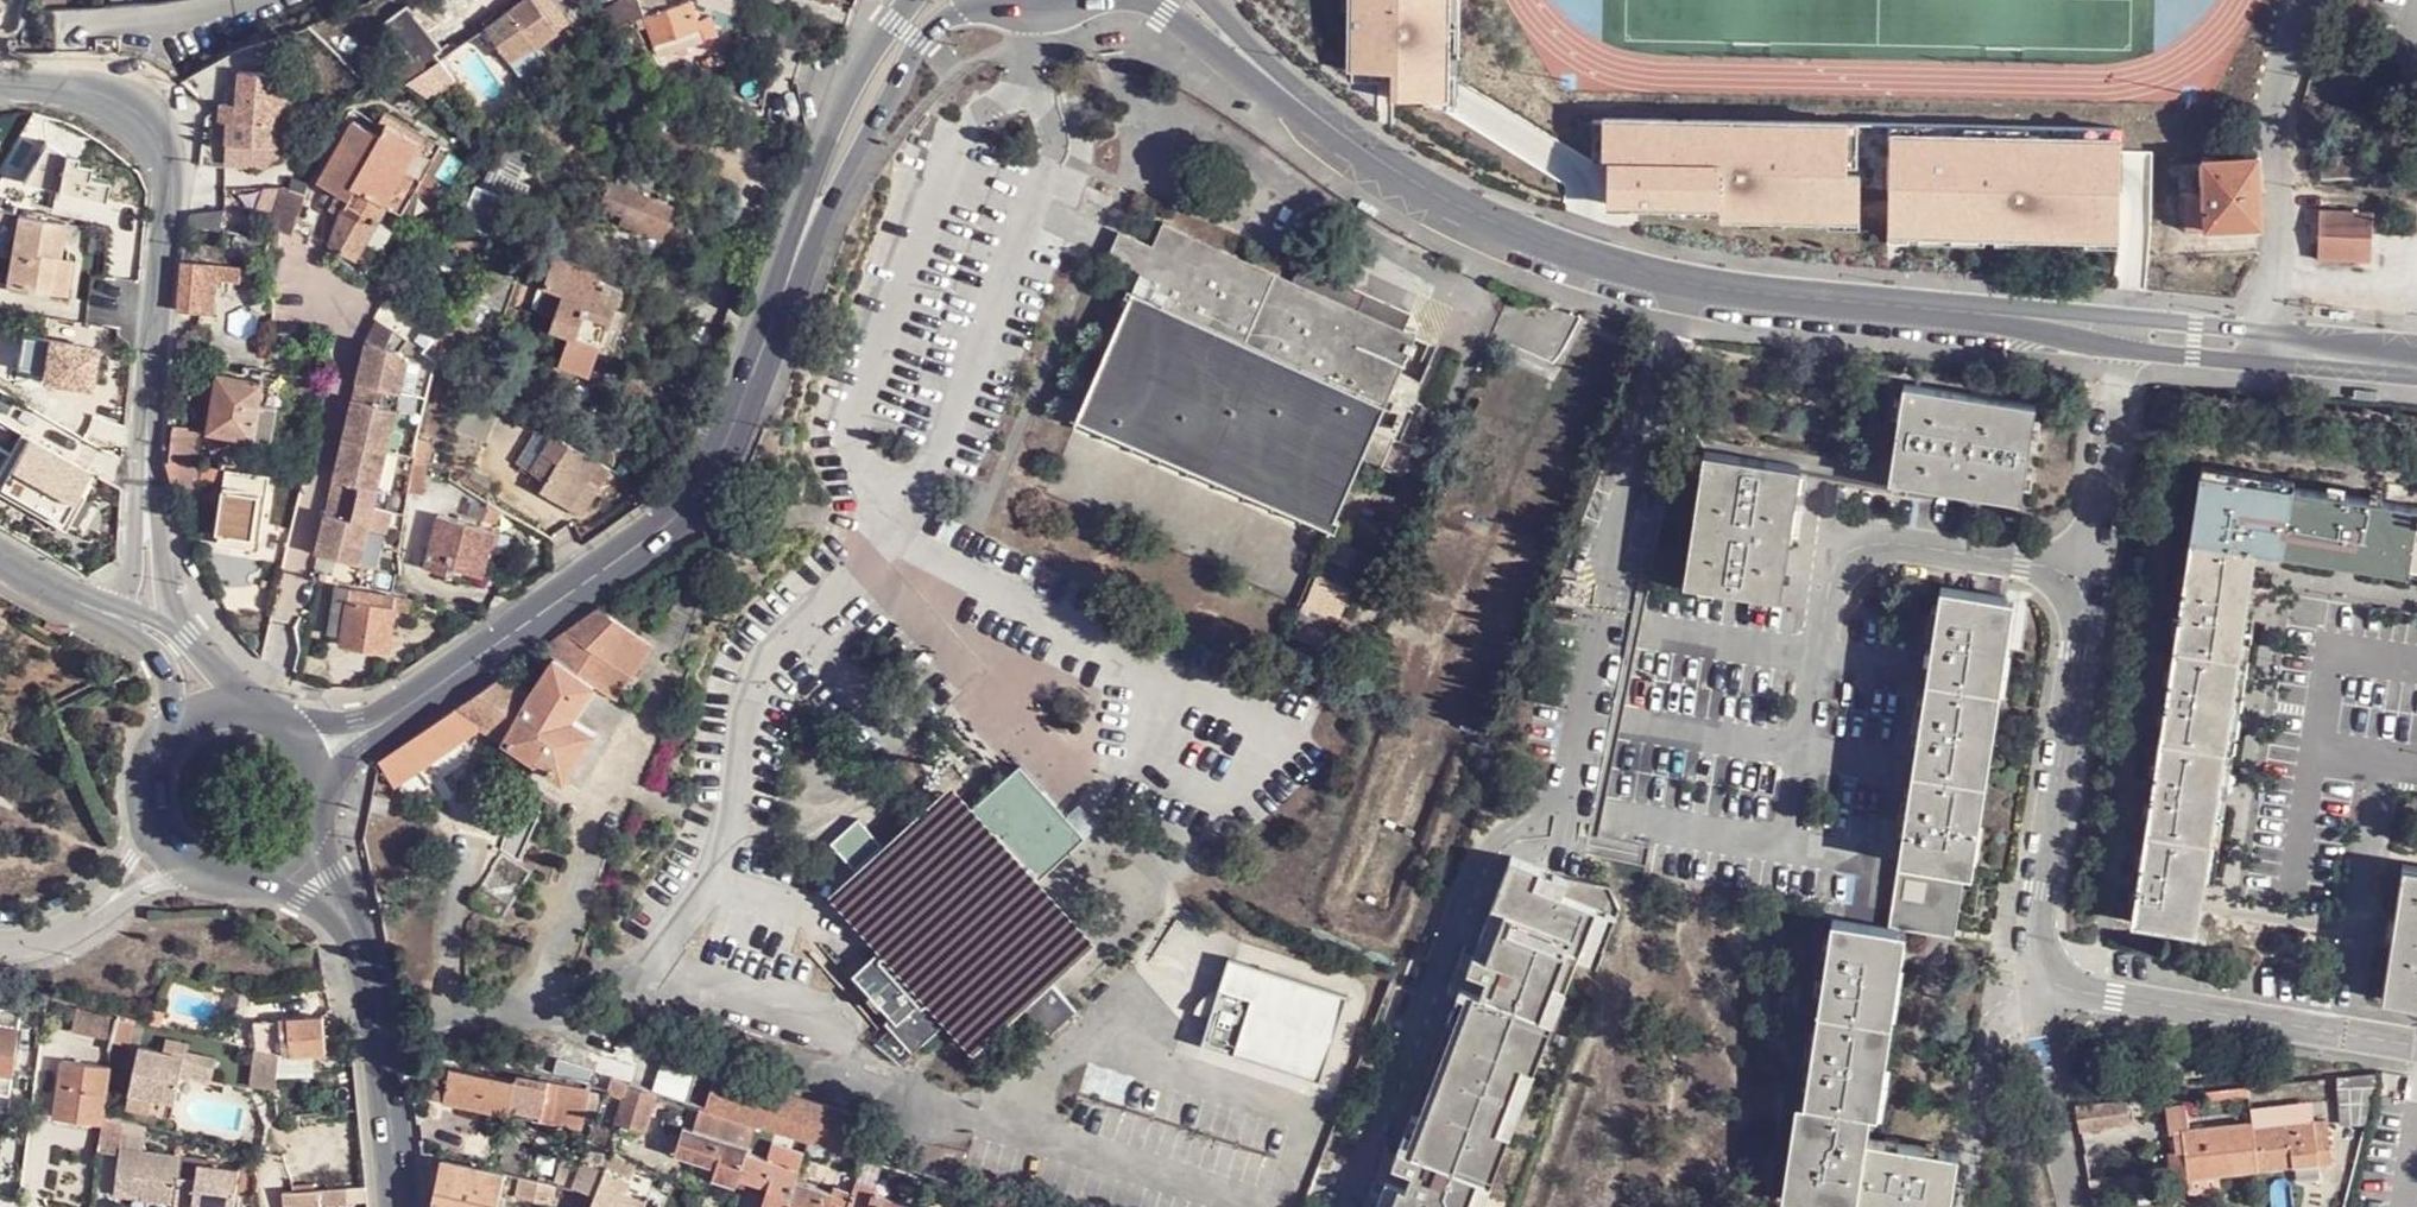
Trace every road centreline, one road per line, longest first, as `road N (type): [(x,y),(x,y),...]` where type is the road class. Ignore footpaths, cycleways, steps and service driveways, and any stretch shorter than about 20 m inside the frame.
road 1 (residential): [(1261,73),(1331,130),(1493,220),(1681,280),(2416,366)]
road 2 (tertiary): [(313,755),(483,654),(688,499),(729,441),(815,216)]
road 3 (residential): [(145,504),(170,185),(159,133),(118,99),(69,84),(0,84)]
road 4 (residential): [(2086,564),(1882,541),(1833,572),(1791,842)]
road 5 (residential): [(264,709),(346,343),(336,301),(304,283)]
road 6 (residential): [(2045,971),(2038,917),(2086,564)]
road 7 (residential): [(2416,1047),(2082,992),(2045,971)]
road 8 (tertiary): [(815,216),(916,45),(976,0)]
road 9 (residential): [(381,1047),(538,994),(627,1005)]
road 10 (tertiary): [(910,0),(848,99),(815,216)]
road 11 (residential): [(2027,998),(1988,1047),(1962,1206)]
road 12 (tertiary): [(290,853),(364,946),(381,1047)]
road 13 (residential): [(2086,564),(2114,380)]
road 14 (tertiary): [(381,1047),(400,1206)]
road 15 (residential): [(1144,0),(1261,73)]
road 16 (residential): [(184,634),(145,504)]
road 17 (residential): [(116,614),(0,559)]
road 18 (residential): [(134,621),(163,661),(170,733)]

